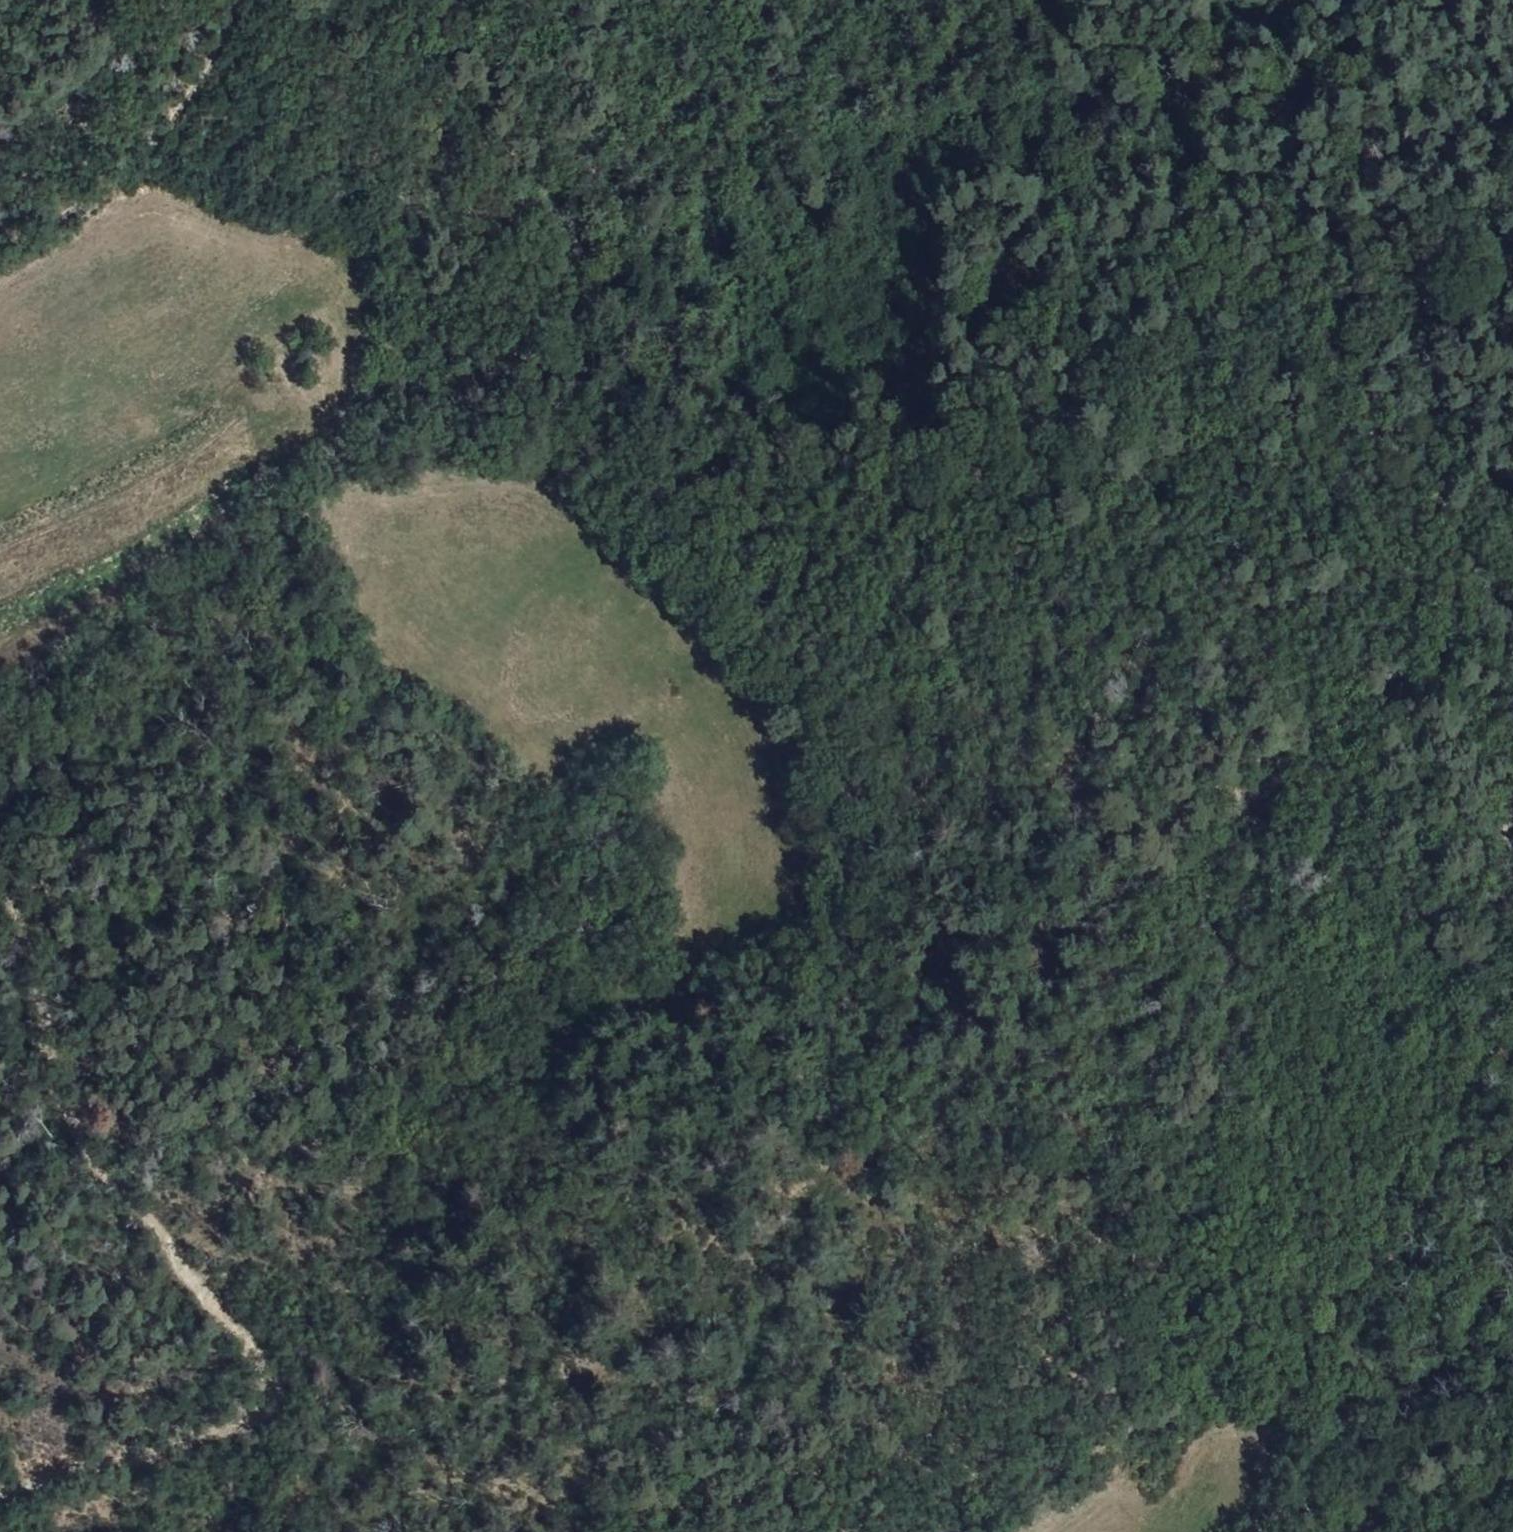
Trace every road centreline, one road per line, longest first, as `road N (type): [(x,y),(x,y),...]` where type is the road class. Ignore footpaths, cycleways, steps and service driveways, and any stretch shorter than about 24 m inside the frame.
road 1 (track): [(1002,0),(1020,65),(1075,143),(1256,316),(1448,544),(1499,686),(1512,804)]
road 2 (track): [(0,859),(55,1058),(116,1169),(274,1368),(279,1410),(0,1496)]
road 3 (track): [(1512,885),(1472,1110),(1341,1465)]
road 4 (track): [(238,0),(188,109),(104,197),(0,261)]

